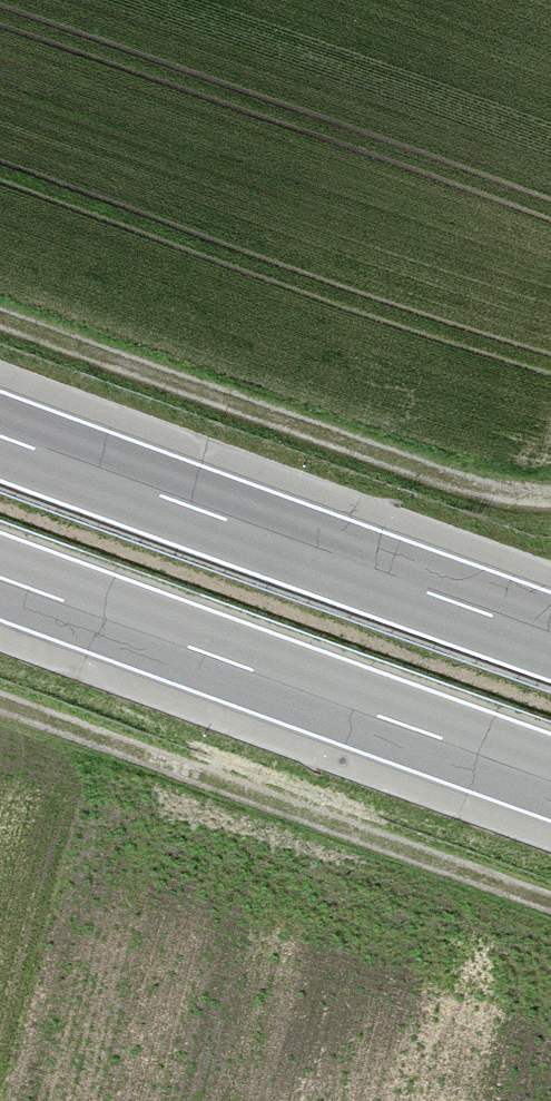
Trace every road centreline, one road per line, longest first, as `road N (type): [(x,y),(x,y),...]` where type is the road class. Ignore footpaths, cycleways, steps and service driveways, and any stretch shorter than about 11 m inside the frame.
road 1 (track): [(550,917),(0,716)]
road 2 (motorway): [(550,635),(0,435)]
road 3 (motorway): [(0,575),(550,775)]
road 4 (track): [(550,518),(414,485),(0,331)]

